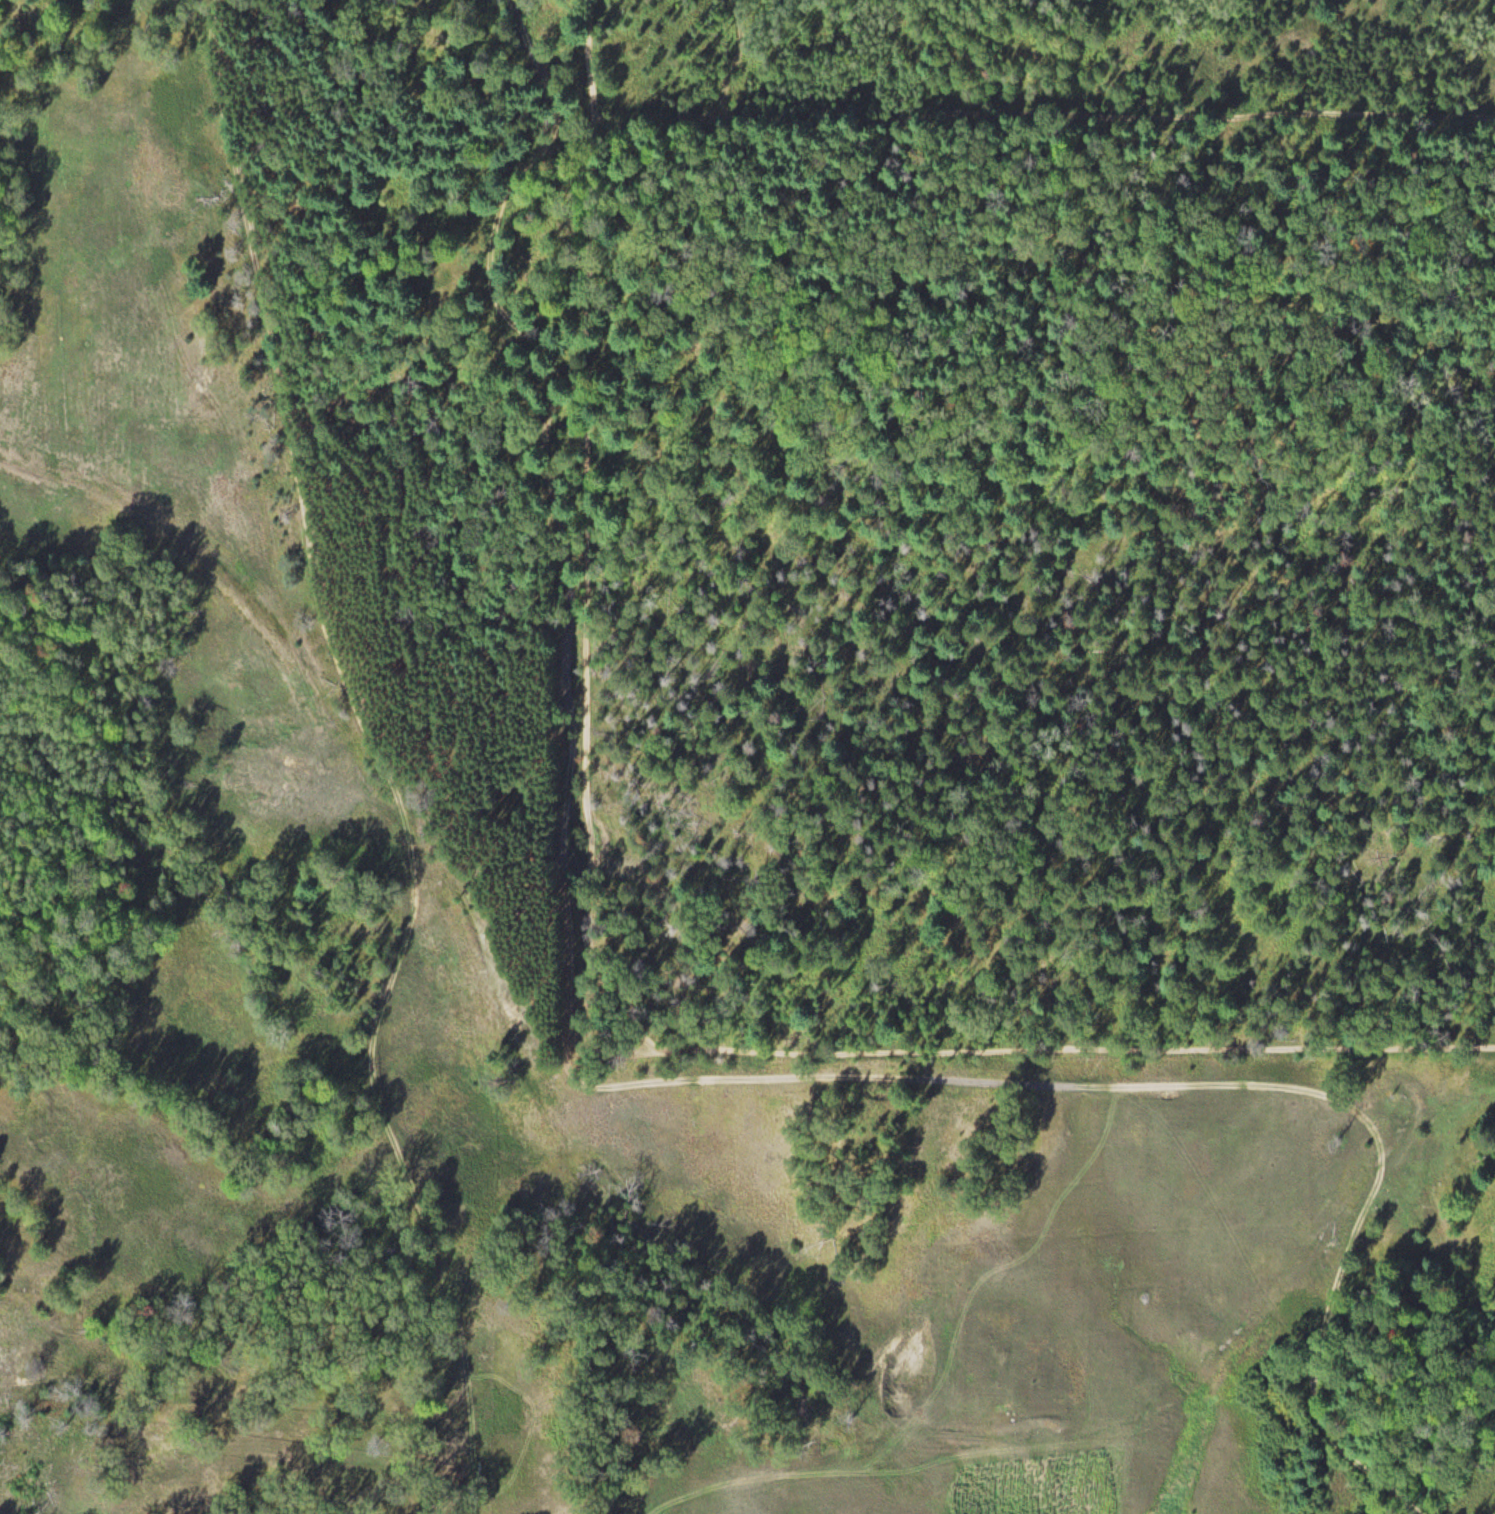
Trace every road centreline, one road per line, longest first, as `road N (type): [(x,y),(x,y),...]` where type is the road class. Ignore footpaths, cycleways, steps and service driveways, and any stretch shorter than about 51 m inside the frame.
road 1 (residential): [(1387,1513),(1382,1444),(1393,1171),(1347,901),(1316,826),(1244,772),(1177,756),(991,755),(740,824),(669,802),(595,0)]
road 2 (track): [(463,1513),(467,1418),(410,1217),(380,1150),(377,1078),(416,922),(404,819),(380,768)]
road 3 (track): [(341,712),(308,630),(297,551),(300,450),(271,404),(249,319),(224,113),(226,0)]
road 4 (track): [(1494,114),(934,116)]

